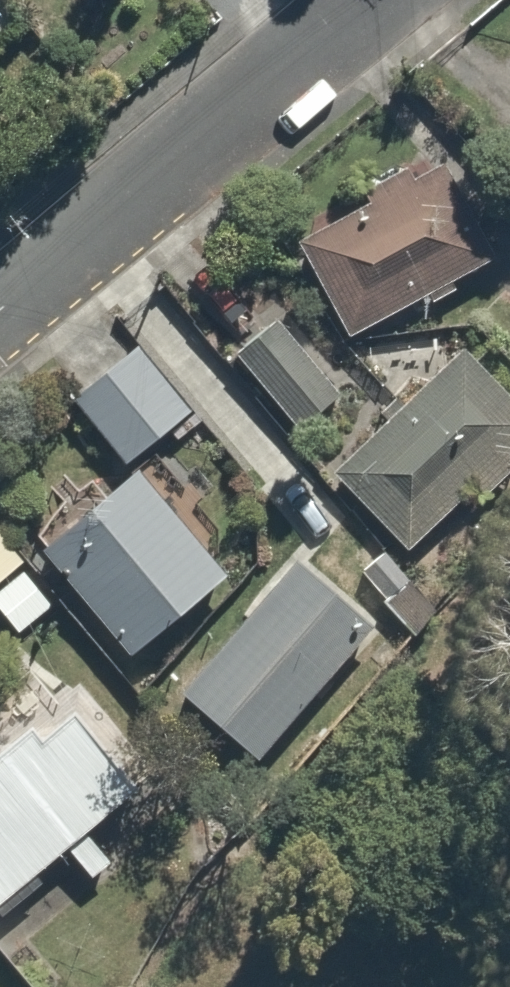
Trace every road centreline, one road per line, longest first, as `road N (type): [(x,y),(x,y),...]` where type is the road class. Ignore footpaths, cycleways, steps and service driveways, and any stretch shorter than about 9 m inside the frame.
road 1 (residential): [(372,0),(0,307)]

